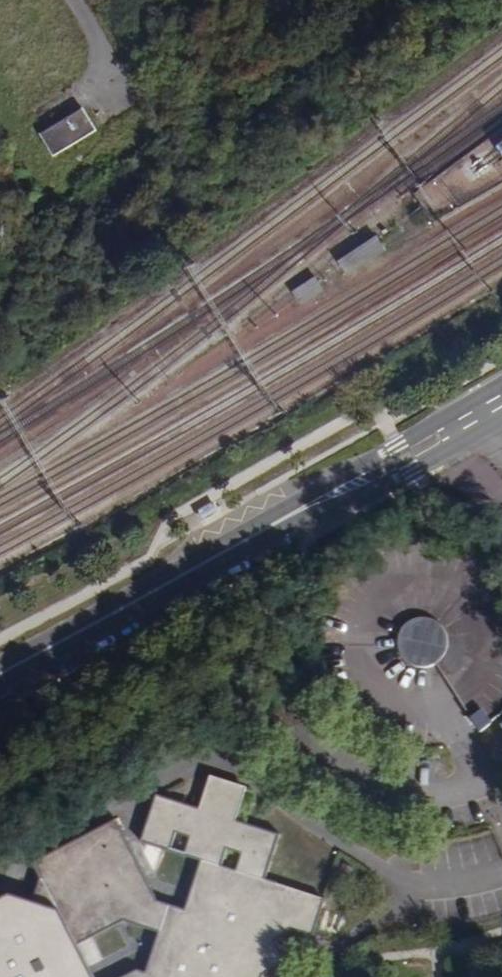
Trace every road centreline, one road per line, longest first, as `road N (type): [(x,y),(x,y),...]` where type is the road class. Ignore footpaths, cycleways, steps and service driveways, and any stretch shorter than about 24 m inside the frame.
road 1 (secondary): [(0,670),(296,513)]
road 2 (secondary): [(296,513),(406,470),(488,423)]
road 3 (secondary): [(473,398),(296,513)]

